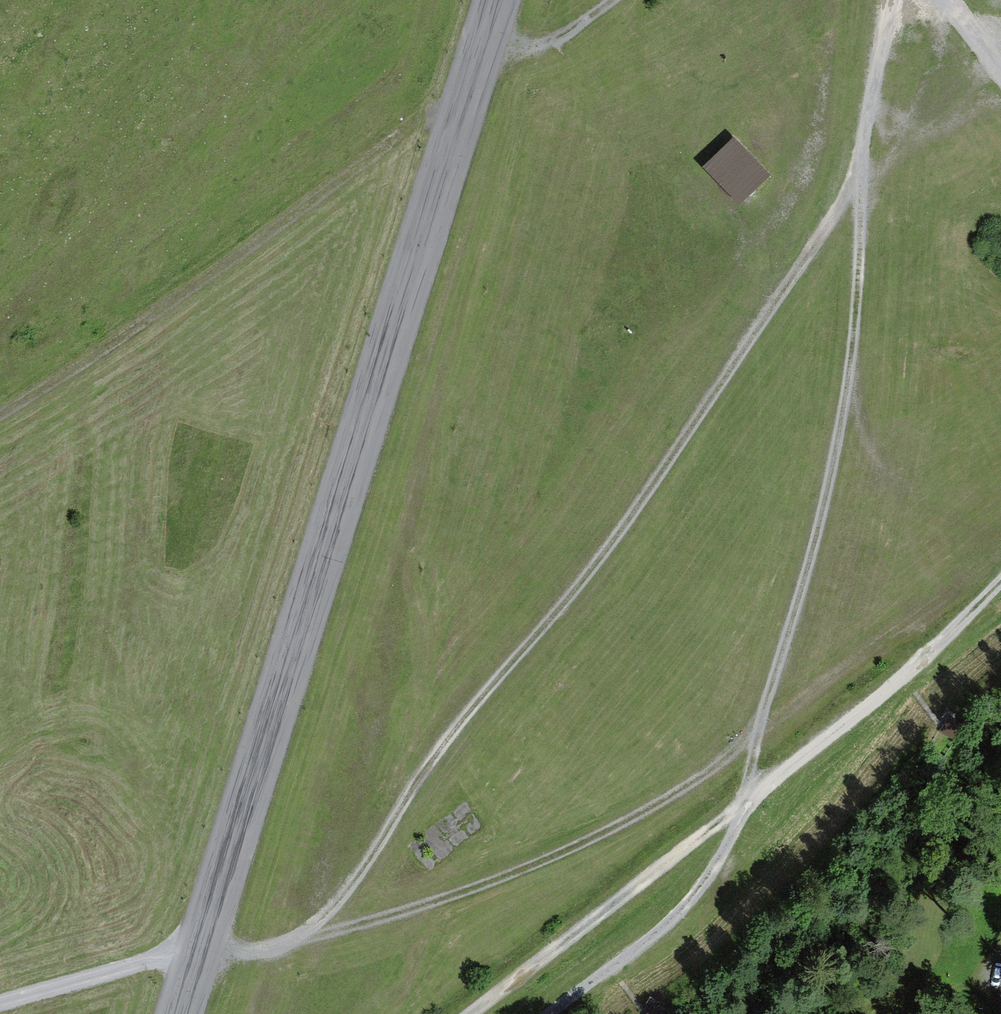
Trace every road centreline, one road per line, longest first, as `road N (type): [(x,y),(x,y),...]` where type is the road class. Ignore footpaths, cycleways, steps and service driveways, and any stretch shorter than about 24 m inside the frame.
road 1 (track): [(0,1008),(296,937),(328,912),(676,457),(830,228),(860,177),(890,0)]
road 2 (unclassified): [(498,0),(180,1013)]
road 3 (track): [(616,0),(189,293),(0,411)]
road 4 (track): [(740,805),(832,475),(861,278),(860,177)]
road 5 (track): [(296,937),(426,904),(600,833),(711,773),(760,734)]

